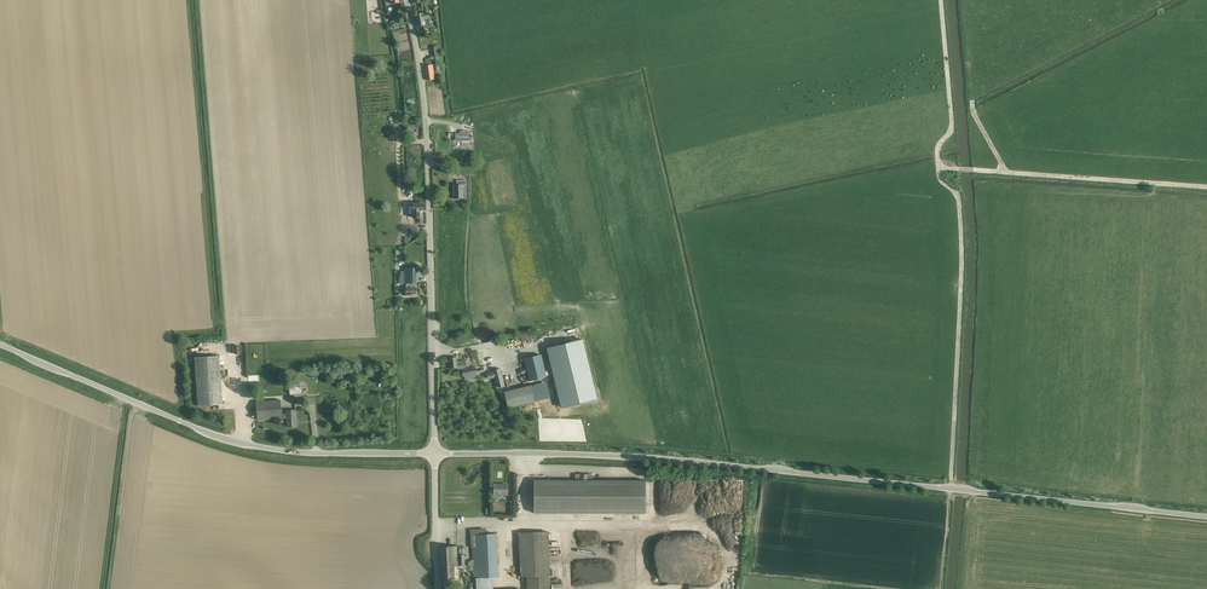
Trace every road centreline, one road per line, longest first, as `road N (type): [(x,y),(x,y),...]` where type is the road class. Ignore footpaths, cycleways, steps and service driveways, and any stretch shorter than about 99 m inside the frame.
road 1 (unclassified): [(1206,517),(719,464),(434,453)]
road 2 (track): [(941,0),(952,121),(936,149),(938,168),(960,199),(962,239),(950,490)]
road 3 (unclassified): [(434,453),(258,450),(0,344)]
road 4 (tertiary): [(434,453),(426,109),(408,0)]
road 5 (track): [(1206,186),(938,168)]
road 6 (tertiary): [(436,588),(434,453)]

